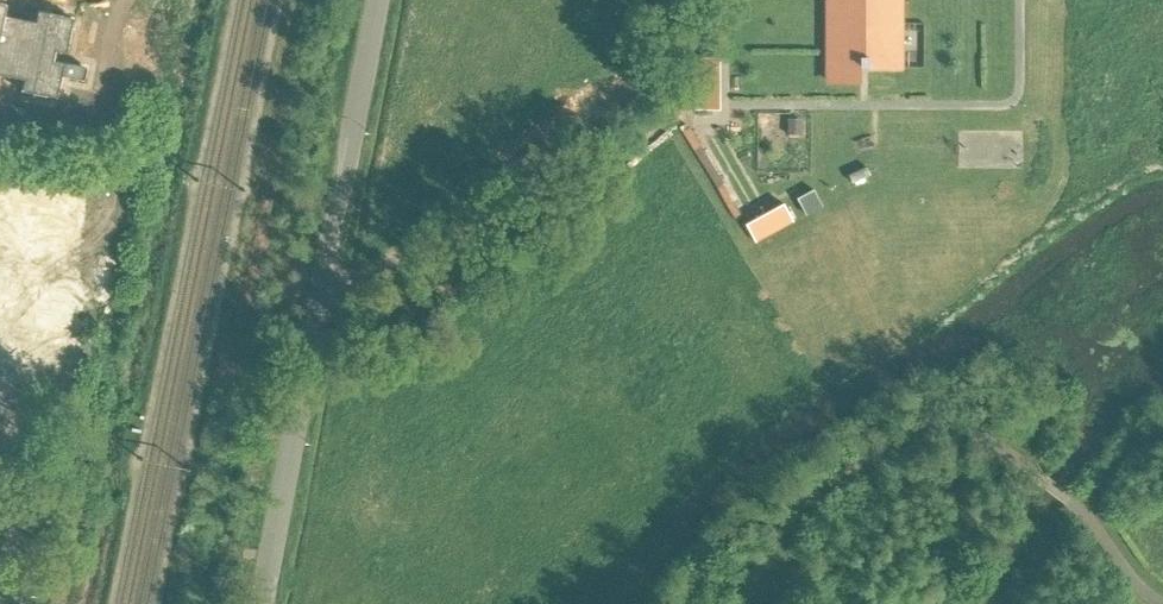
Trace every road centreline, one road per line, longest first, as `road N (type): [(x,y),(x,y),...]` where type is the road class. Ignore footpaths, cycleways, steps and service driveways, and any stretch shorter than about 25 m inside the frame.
road 1 (unclassified): [(262,603),(376,0)]

